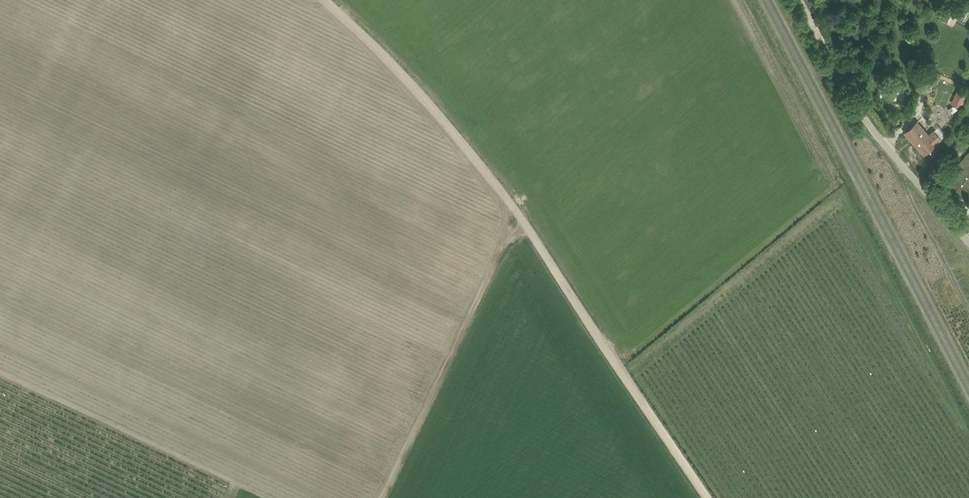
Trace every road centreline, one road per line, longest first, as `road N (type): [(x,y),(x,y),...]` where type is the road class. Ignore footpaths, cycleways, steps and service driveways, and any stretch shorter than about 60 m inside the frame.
road 1 (track): [(325,0),(448,118),(709,497)]
road 2 (track): [(528,225),(507,242),(380,497)]
road 3 (track): [(274,497),(0,371)]
road 4 (unclassified): [(968,239),(865,112),(805,0)]

